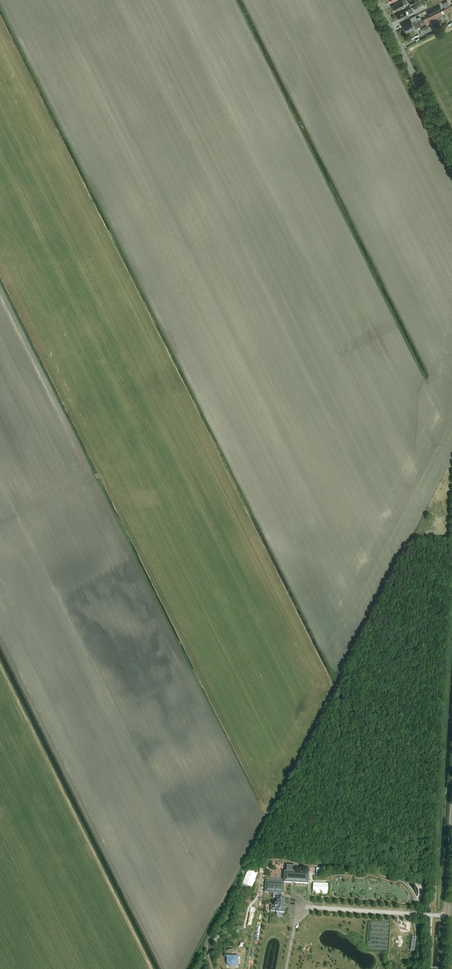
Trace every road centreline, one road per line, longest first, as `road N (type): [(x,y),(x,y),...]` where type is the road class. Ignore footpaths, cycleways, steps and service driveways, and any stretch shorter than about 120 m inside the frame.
road 1 (tertiary): [(451,155),(375,0)]
road 2 (unclassified): [(443,968),(451,821)]

